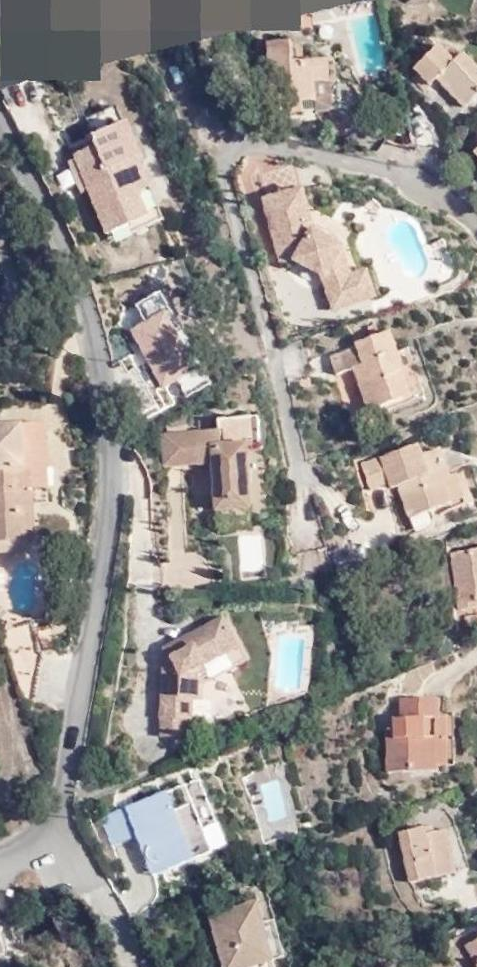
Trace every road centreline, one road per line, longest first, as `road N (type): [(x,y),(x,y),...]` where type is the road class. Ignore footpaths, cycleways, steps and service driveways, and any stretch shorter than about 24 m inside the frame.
road 1 (unclassified): [(0,110),(78,277),(114,433),(116,487),(97,621),(65,810),(52,832)]
road 2 (residential): [(476,215),(439,186),(386,163),(260,140),(233,145),(221,170),(271,342)]
road 3 (unclassified): [(137,966),(95,884),(52,832)]

